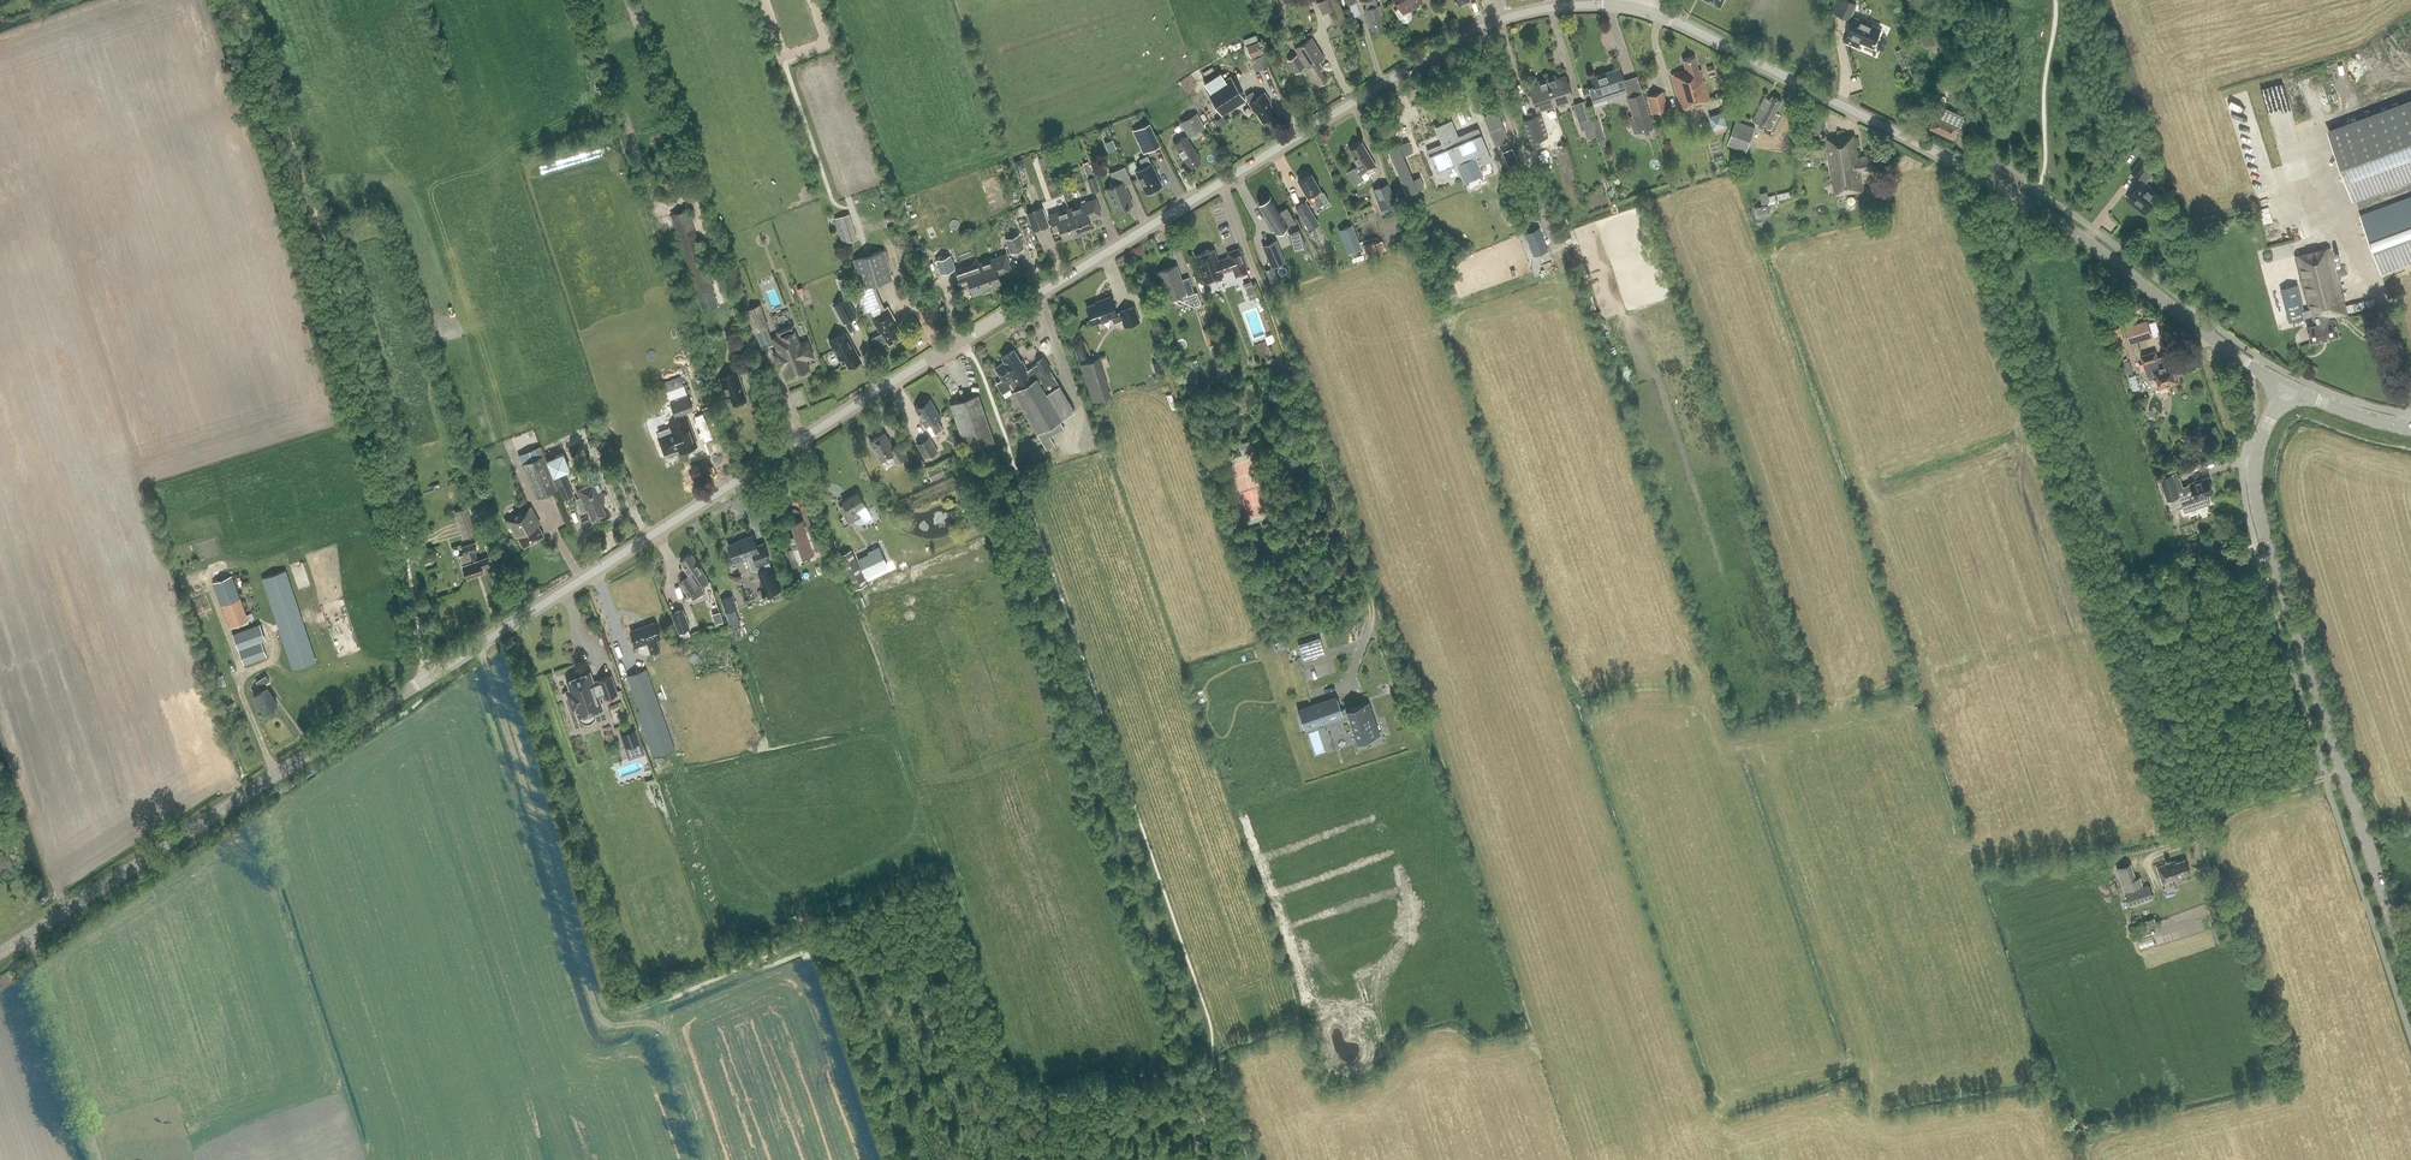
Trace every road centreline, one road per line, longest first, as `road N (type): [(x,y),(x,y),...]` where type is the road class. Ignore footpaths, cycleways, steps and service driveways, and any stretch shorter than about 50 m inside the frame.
road 1 (tertiary): [(0,954),(927,362),(1473,32),(1566,6),(1648,10)]
road 2 (tertiary): [(2289,388),(2030,203),(1648,10)]
road 3 (track): [(427,681),(394,496),(324,233),(242,0)]
road 4 (tertiary): [(2410,975),(2258,511),(2259,447),(2289,388)]
road 5 (track): [(656,1026),(601,1022),(479,647)]
road 6 (tertiary): [(2410,428),(2289,388)]

